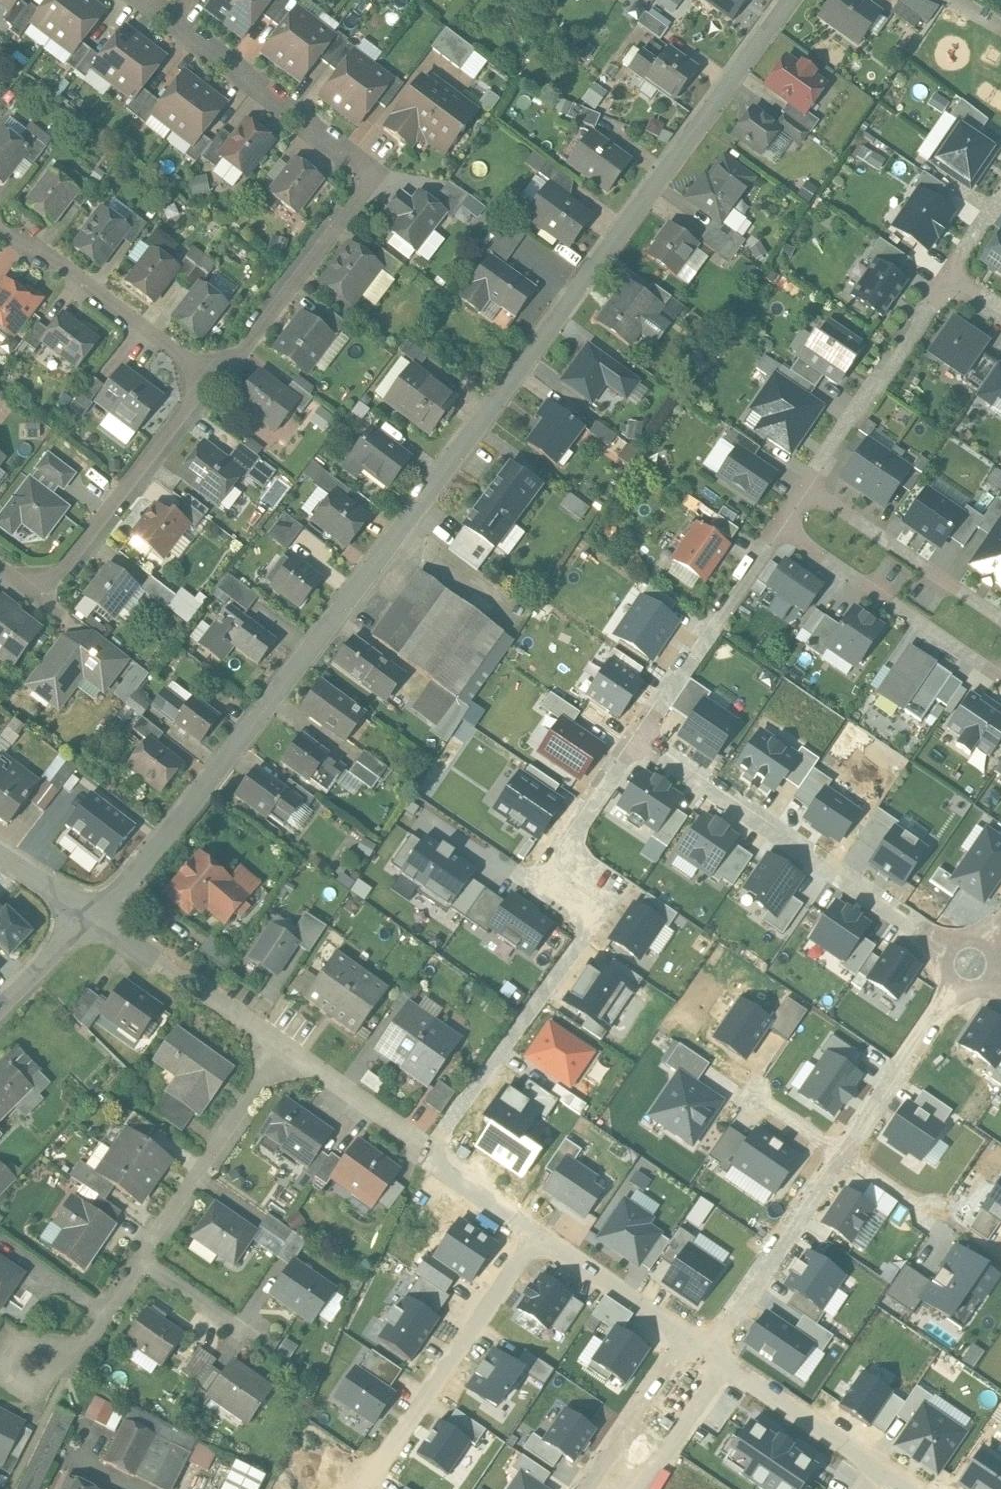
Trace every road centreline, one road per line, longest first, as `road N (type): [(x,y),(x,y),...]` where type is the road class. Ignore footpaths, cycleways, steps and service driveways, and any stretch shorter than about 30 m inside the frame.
road 1 (residential): [(787,0),(340,613),(98,922)]
road 2 (residential): [(636,736),(540,873),(598,911),(427,1156)]
road 3 (residential): [(147,0),(346,151),(361,180),(354,208),(218,378)]
road 4 (residential): [(284,1048),(73,1357),(34,1364)]
road 5 (residential): [(636,736),(964,964)]
road 6 (residential): [(218,378),(59,570),(33,582),(0,569)]
road 7 (residential): [(537,1238),(361,1488)]
road 8 (residential): [(784,512),(796,541),(1000,678)]
road 9 (residential): [(784,512),(636,736)]
road 10 (residential): [(0,228),(218,378)]
road 11 (residential): [(946,276),(803,485)]
road 12 (residential): [(1000,621),(803,485)]
road 13 (residential): [(708,1351),(839,1155)]
road 14 (residential): [(839,1155),(964,964)]
road 15 (residential): [(98,922),(284,1048)]
road 16 (residential): [(876,1467),(727,1363)]
road 17 (residential): [(684,1337),(583,1488)]
road 18 (residential): [(684,1337),(537,1238)]
road 19 (residential): [(284,1048),(413,1141)]
road 20 (residential): [(639,1488),(727,1363)]
road 21 (residential): [(537,1238),(427,1156)]
road 22 (residential): [(98,922),(0,1015)]

